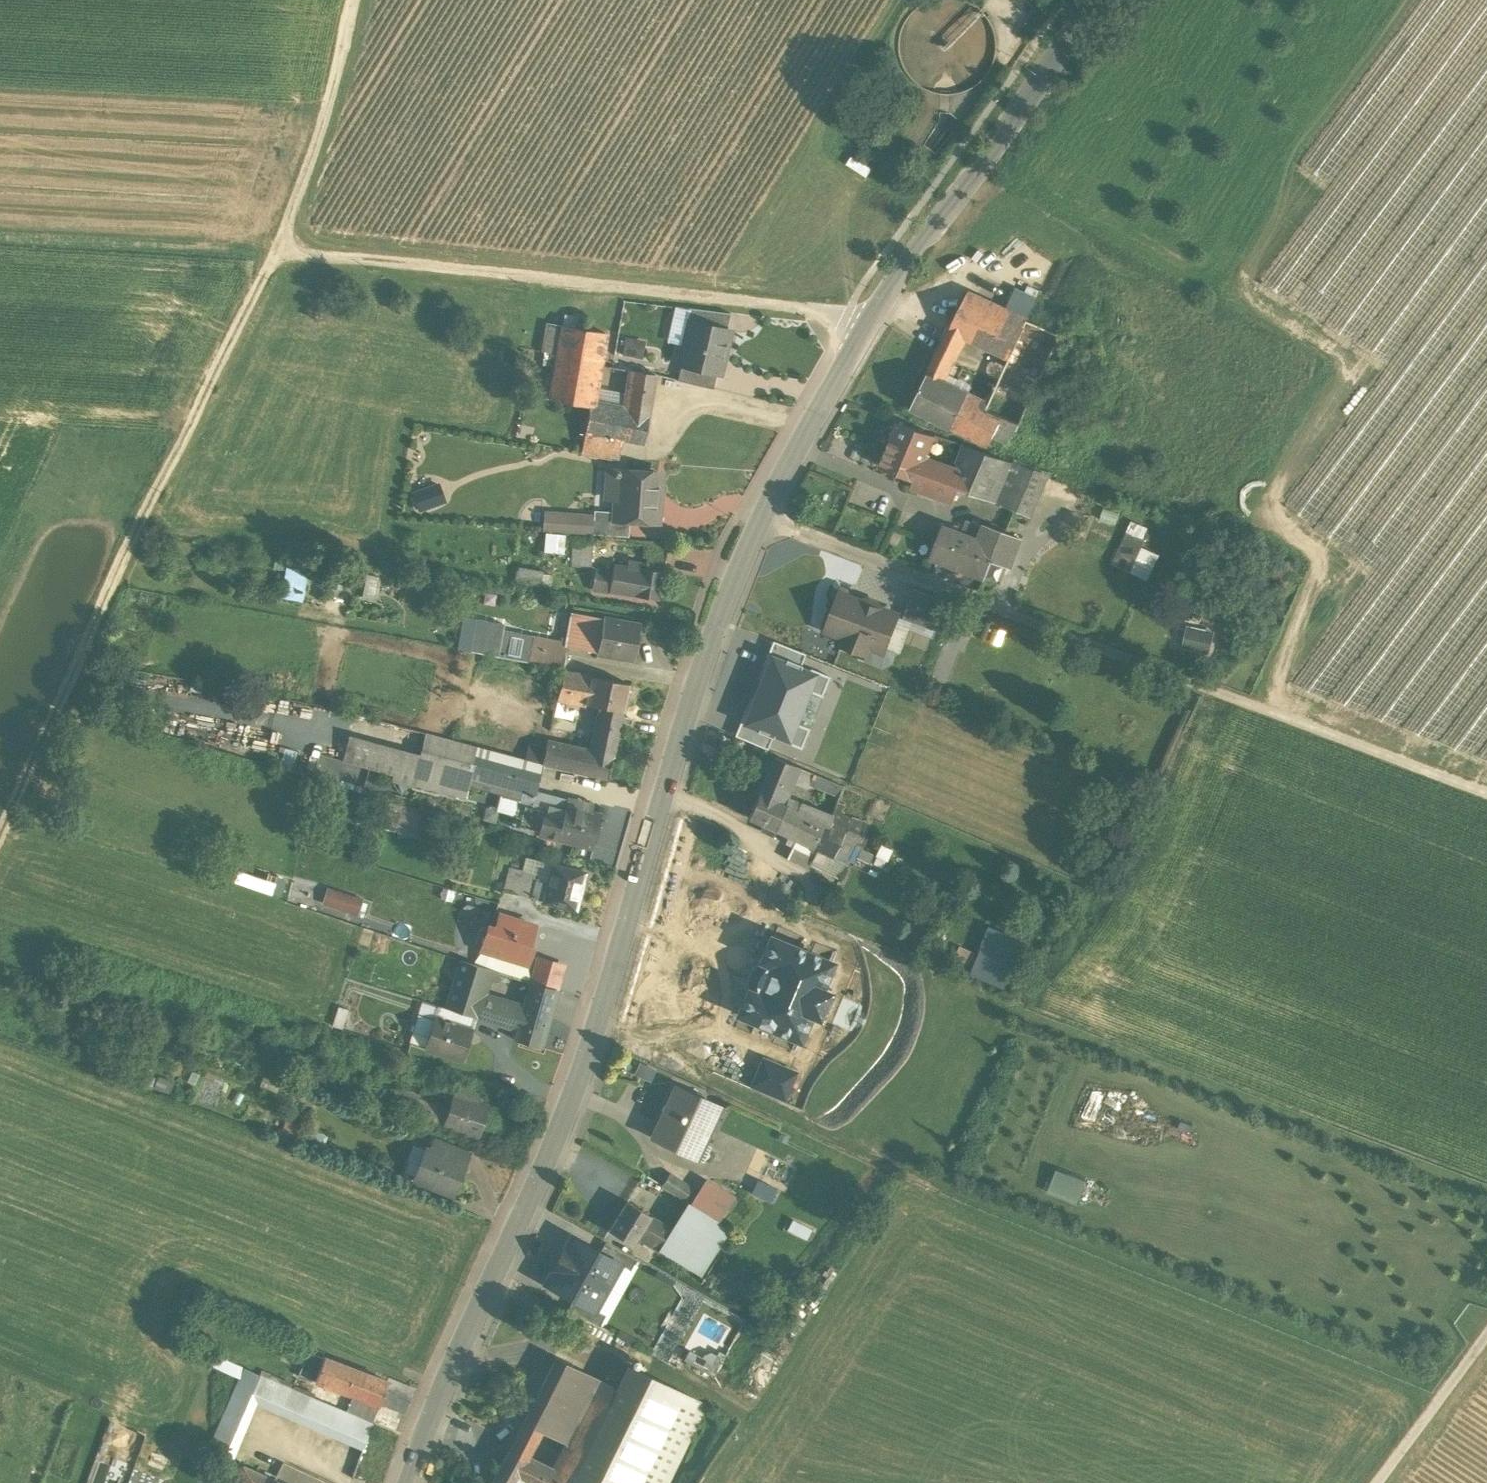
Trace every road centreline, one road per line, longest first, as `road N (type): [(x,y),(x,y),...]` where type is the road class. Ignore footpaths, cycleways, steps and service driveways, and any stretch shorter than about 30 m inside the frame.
road 1 (residential): [(935,225),(870,321),(726,600),(570,1106),(406,1482)]
road 2 (track): [(352,0),(327,107),(279,248),(0,835)]
road 3 (track): [(870,321),(279,248),(0,239)]
road 4 (unclassified): [(1093,0),(1000,143),(935,225)]
road 5 (track): [(1486,795),(1258,708)]
road 6 (track): [(1486,1334),(1377,1482)]

